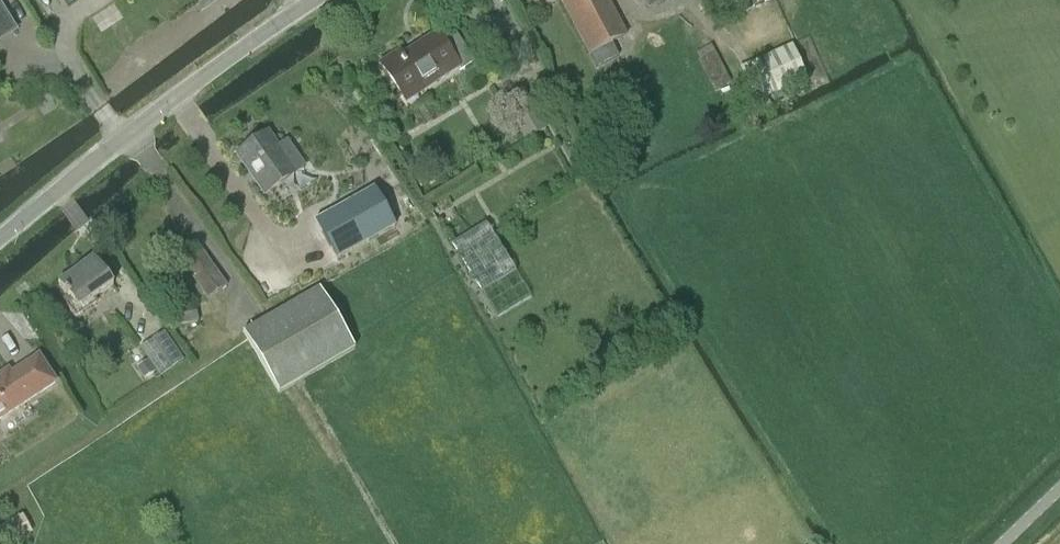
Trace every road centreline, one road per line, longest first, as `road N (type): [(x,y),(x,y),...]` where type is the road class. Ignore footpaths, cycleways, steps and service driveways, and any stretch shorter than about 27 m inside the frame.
road 1 (tertiary): [(0,236),(126,132),(311,0)]

